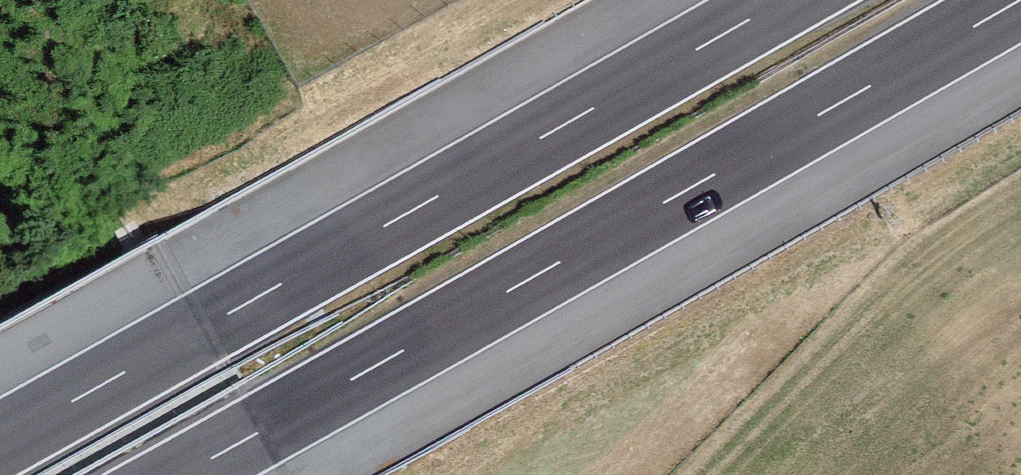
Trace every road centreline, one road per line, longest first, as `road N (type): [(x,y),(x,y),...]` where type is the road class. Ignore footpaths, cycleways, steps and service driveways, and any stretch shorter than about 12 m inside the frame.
road 1 (motorway): [(178,474),(1020,0)]
road 2 (motorway): [(779,0),(0,438)]

